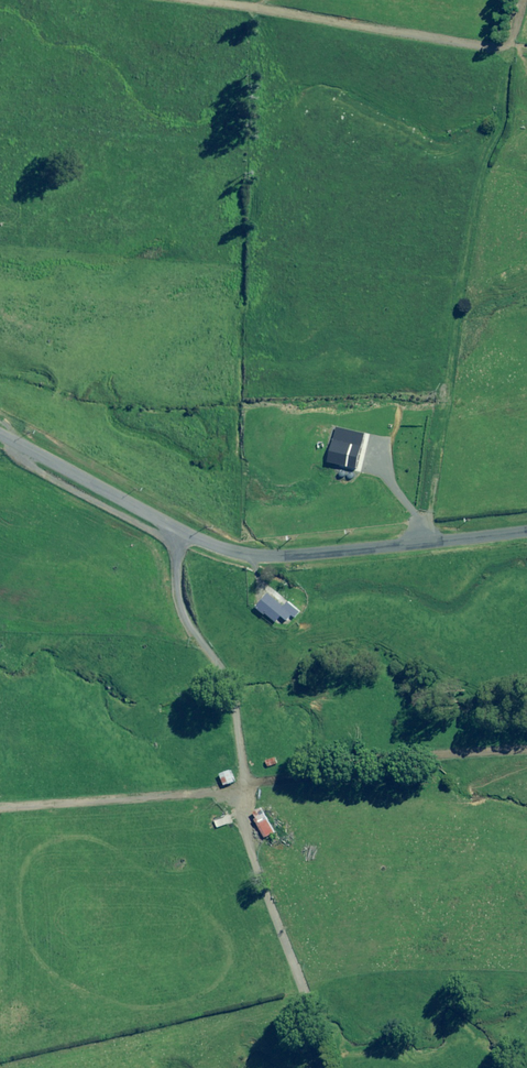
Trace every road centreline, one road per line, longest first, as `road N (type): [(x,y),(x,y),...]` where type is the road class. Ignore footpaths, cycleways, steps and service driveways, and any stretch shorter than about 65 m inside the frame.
road 1 (unclassified): [(0,429),(240,562),(400,559),(526,542)]
road 2 (track): [(491,161),(408,558)]
road 3 (track): [(251,790),(252,843),(333,1067)]
road 4 (track): [(526,755),(373,755),(251,790)]
road 5 (track): [(179,530),(173,594),(247,730),(251,790)]
road 6 (track): [(255,0),(517,51)]

